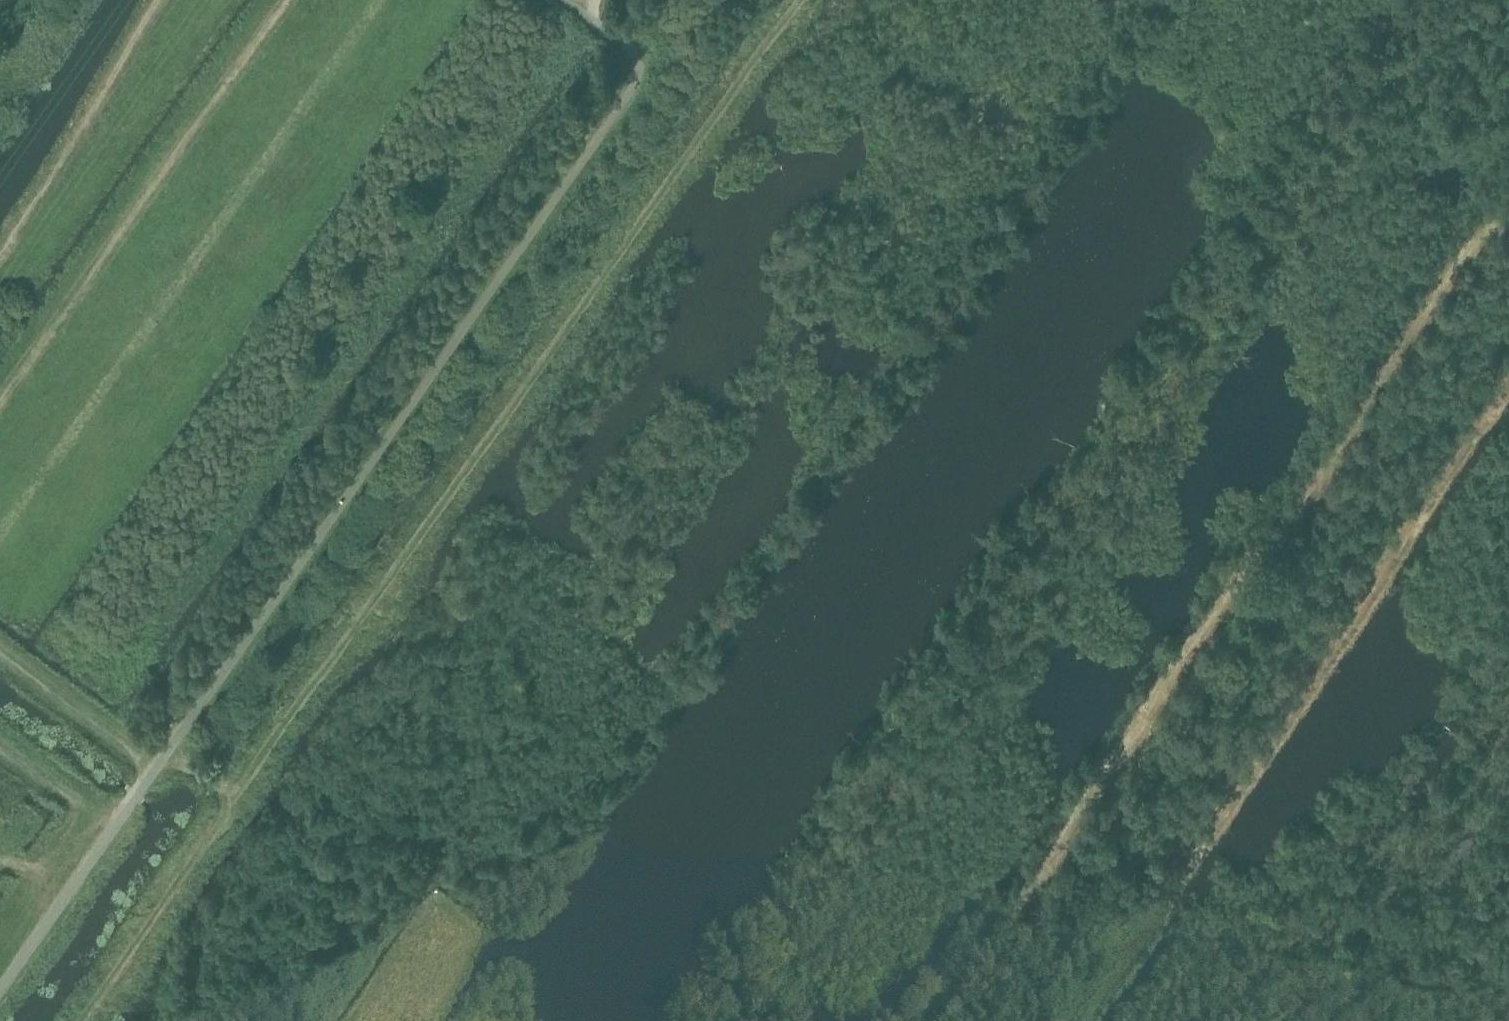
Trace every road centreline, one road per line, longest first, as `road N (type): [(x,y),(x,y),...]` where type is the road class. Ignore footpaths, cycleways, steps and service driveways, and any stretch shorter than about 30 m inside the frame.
road 1 (track): [(163,757),(236,805),(802,0)]
road 2 (track): [(0,393),(273,0)]
road 3 (track): [(236,805),(86,1020)]
road 4 (track): [(157,766),(0,655)]
road 5 (track): [(0,760),(109,836)]

